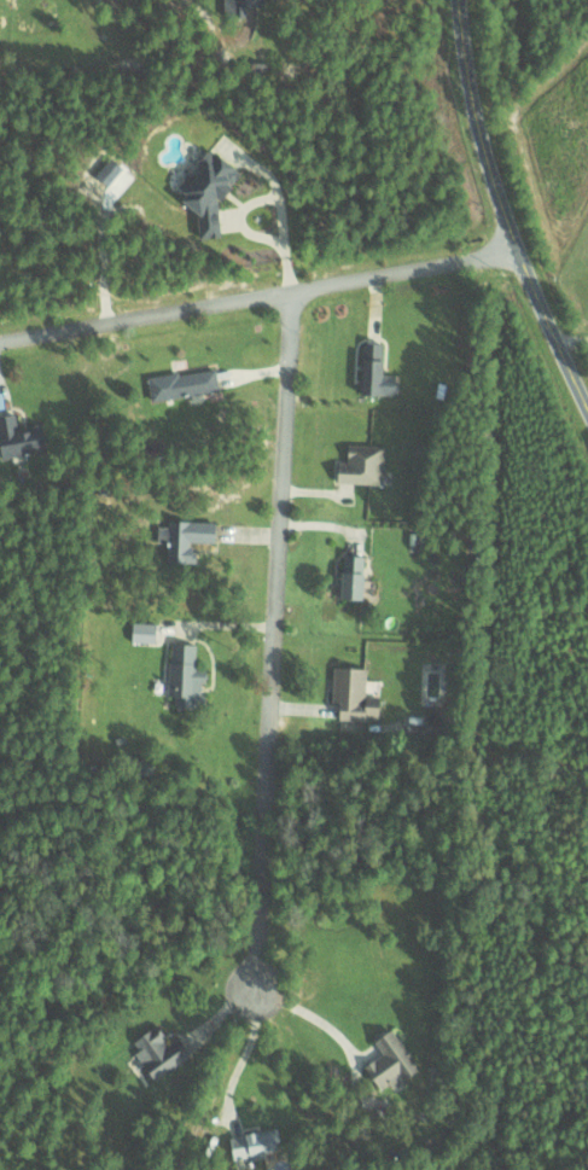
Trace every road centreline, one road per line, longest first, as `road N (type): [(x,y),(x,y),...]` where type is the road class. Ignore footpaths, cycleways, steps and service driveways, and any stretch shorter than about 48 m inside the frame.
road 1 (residential): [(291,290),(255,990)]
road 2 (residential): [(519,249),(0,339)]
road 3 (residential): [(587,401),(488,159),(460,0)]

